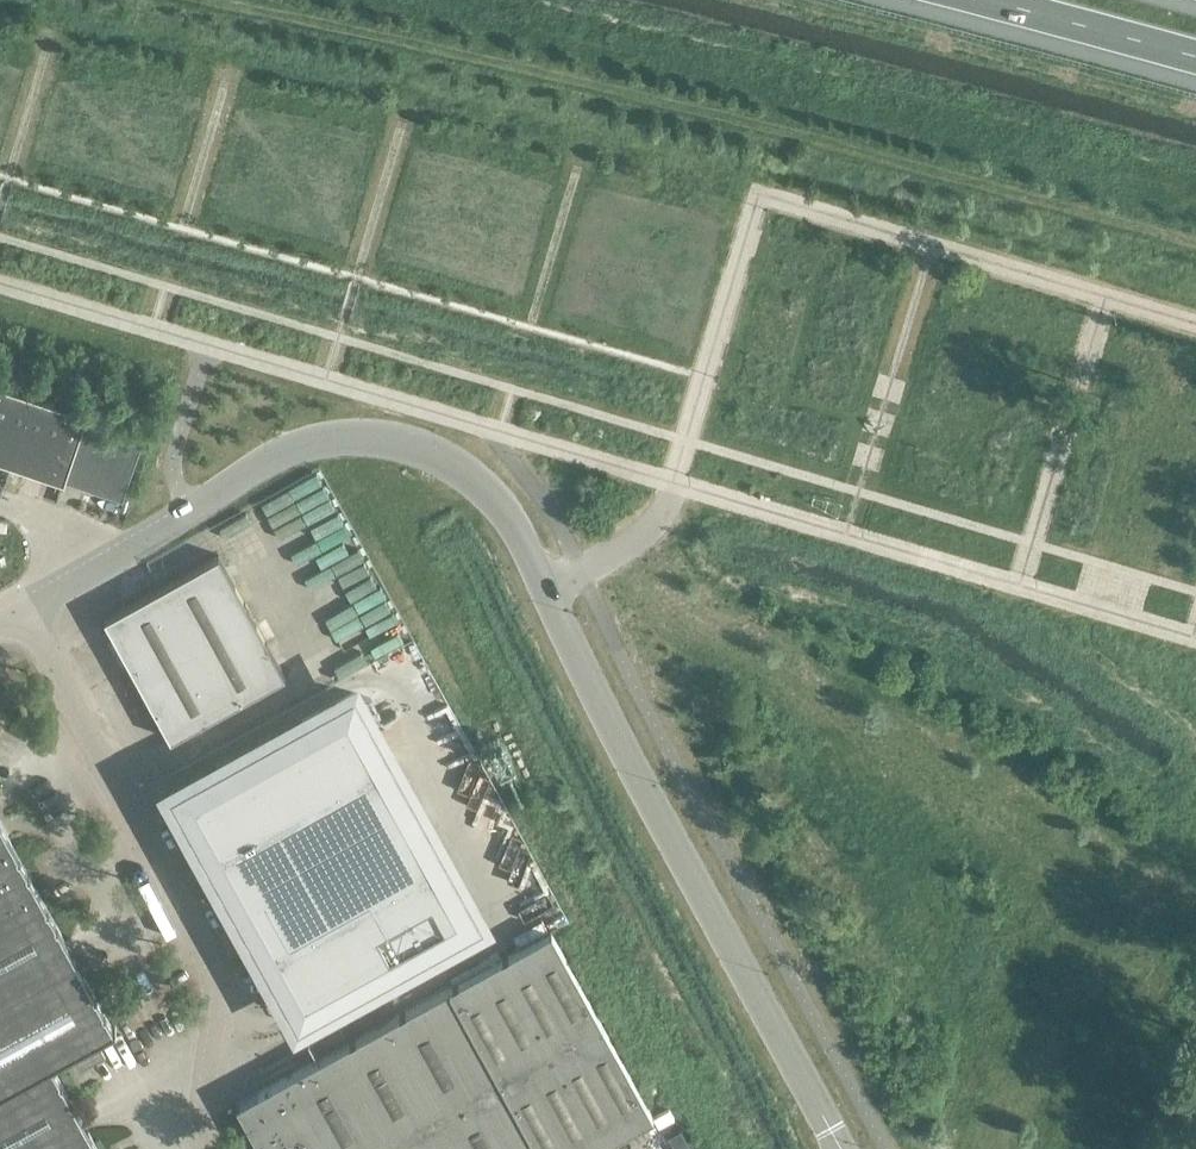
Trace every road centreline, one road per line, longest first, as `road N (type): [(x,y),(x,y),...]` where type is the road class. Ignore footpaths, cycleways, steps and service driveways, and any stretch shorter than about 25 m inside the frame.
road 1 (unclassified): [(837,1148),(502,510),(458,467),(385,437),(308,443),(93,570)]
road 2 (unclassified): [(20,609),(218,984),(208,1148)]
road 3 (motorway): [(977,0),(1195,59)]

